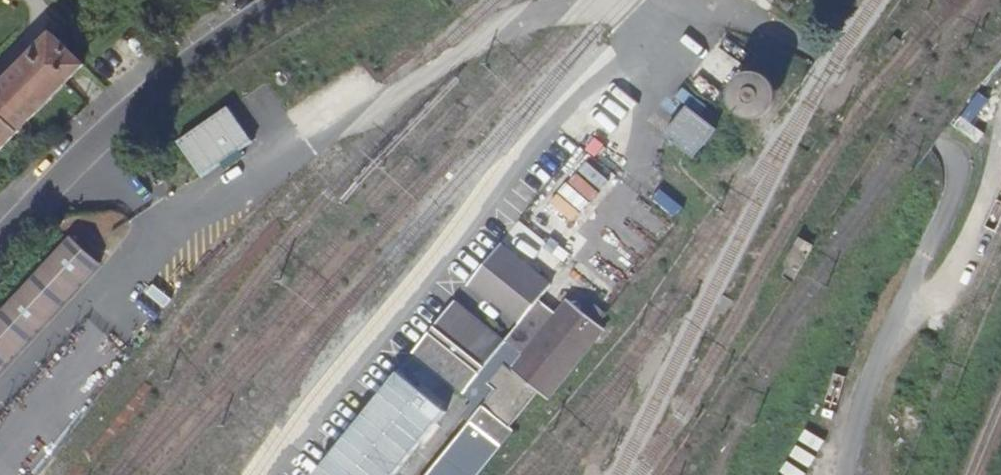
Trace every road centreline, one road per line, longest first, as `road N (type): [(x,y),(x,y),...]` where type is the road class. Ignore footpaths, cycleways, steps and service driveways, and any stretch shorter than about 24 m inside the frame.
road 1 (residential): [(287,0),(136,105),(0,243)]

